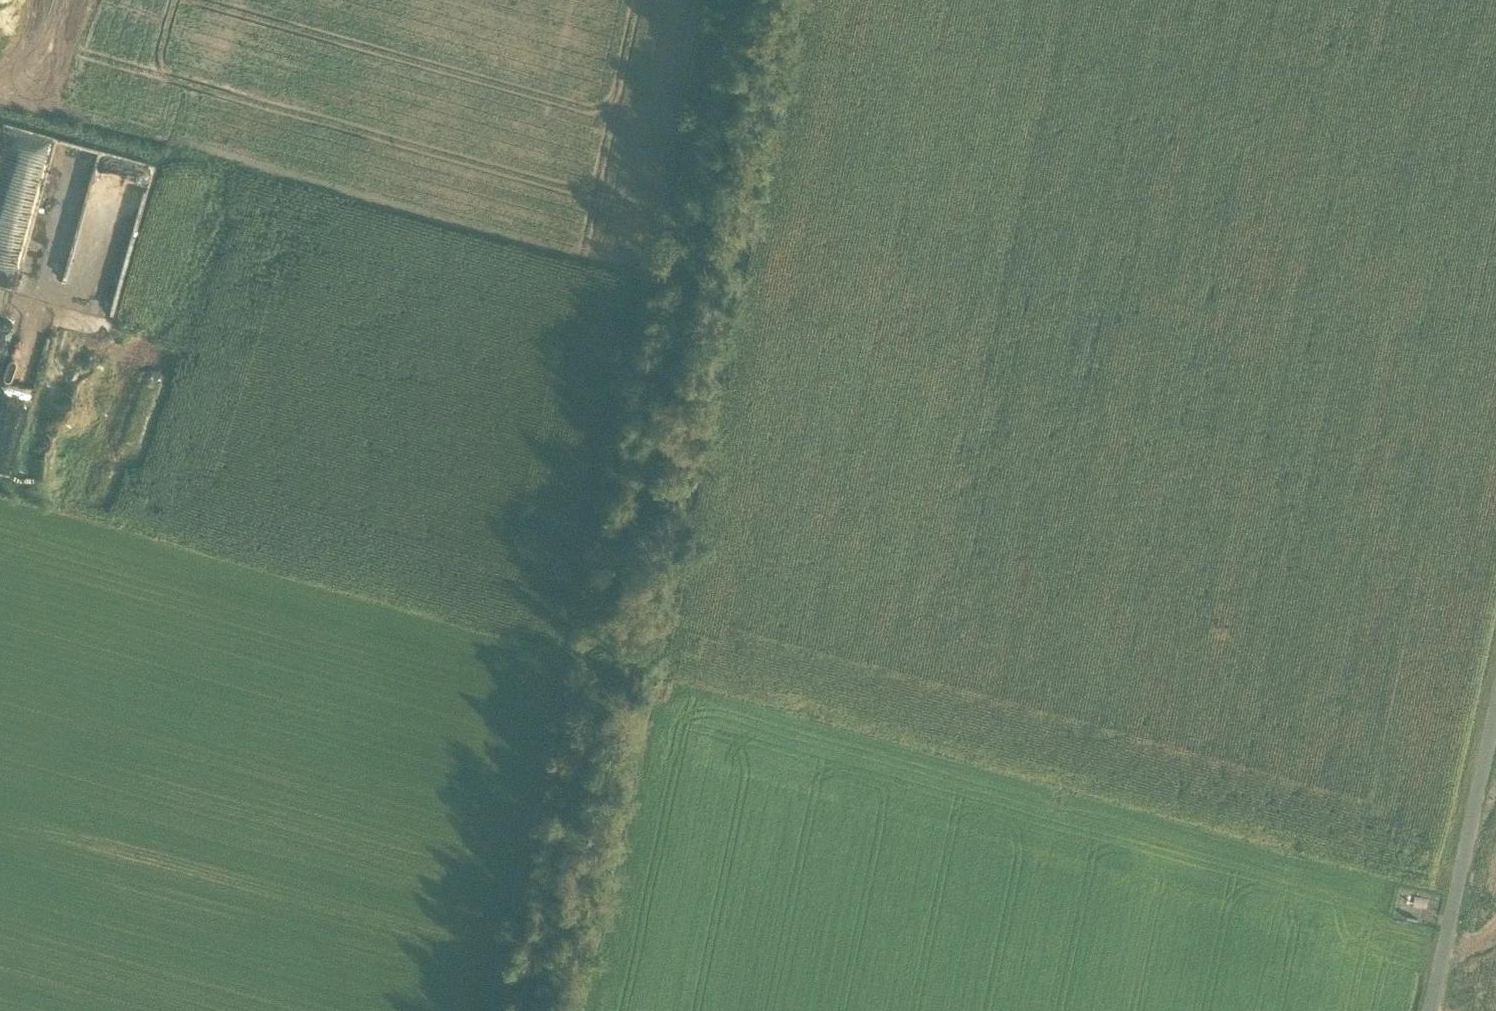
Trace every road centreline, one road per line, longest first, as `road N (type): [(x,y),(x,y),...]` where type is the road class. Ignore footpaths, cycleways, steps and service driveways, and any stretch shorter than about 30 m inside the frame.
road 1 (unclassified): [(1495,699),(1428,1010)]

